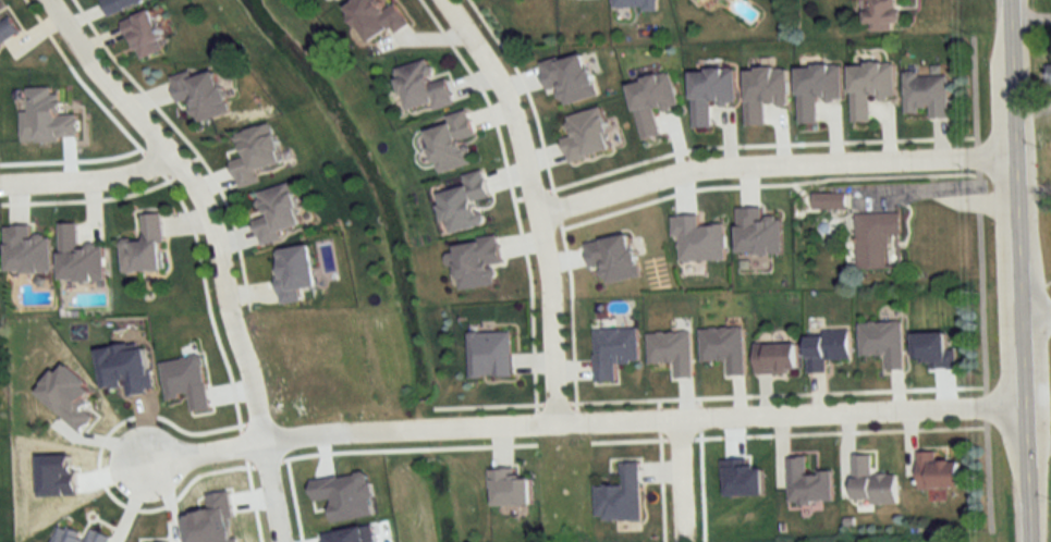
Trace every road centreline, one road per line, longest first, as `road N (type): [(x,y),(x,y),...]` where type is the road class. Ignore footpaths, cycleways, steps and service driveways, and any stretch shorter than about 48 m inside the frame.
road 1 (residential): [(1016,404),(353,430),(176,455)]
road 2 (residential): [(282,541),(203,199),(51,0)]
road 3 (tertiary): [(1005,0),(1021,541)]
road 4 (residential): [(1009,153),(683,170),(539,215)]
road 5 (residential): [(555,421),(543,232),(513,108),(448,0)]
road 6 (residential): [(0,183),(124,176),(169,152)]
road 7 (residential): [(121,473),(121,448),(134,436),(151,435),(176,455),(150,488),(121,473)]

